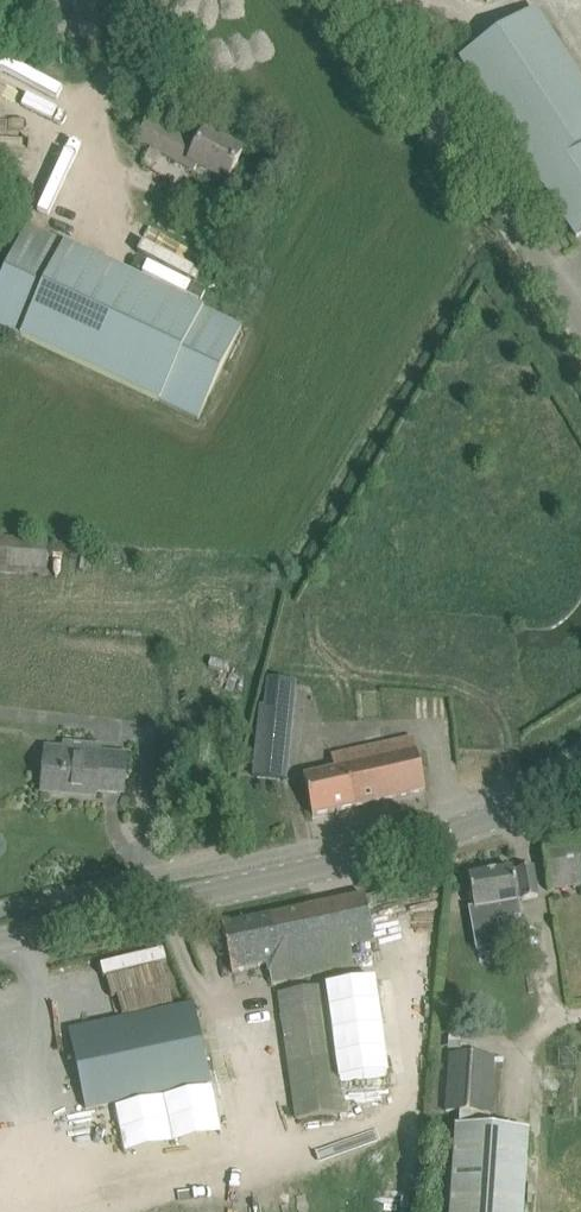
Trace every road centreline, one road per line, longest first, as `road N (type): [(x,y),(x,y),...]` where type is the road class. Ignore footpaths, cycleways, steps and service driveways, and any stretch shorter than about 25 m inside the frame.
road 1 (tertiary): [(0,944),(355,860),(520,803),(580,770)]
road 2 (unclassified): [(580,335),(337,0)]

